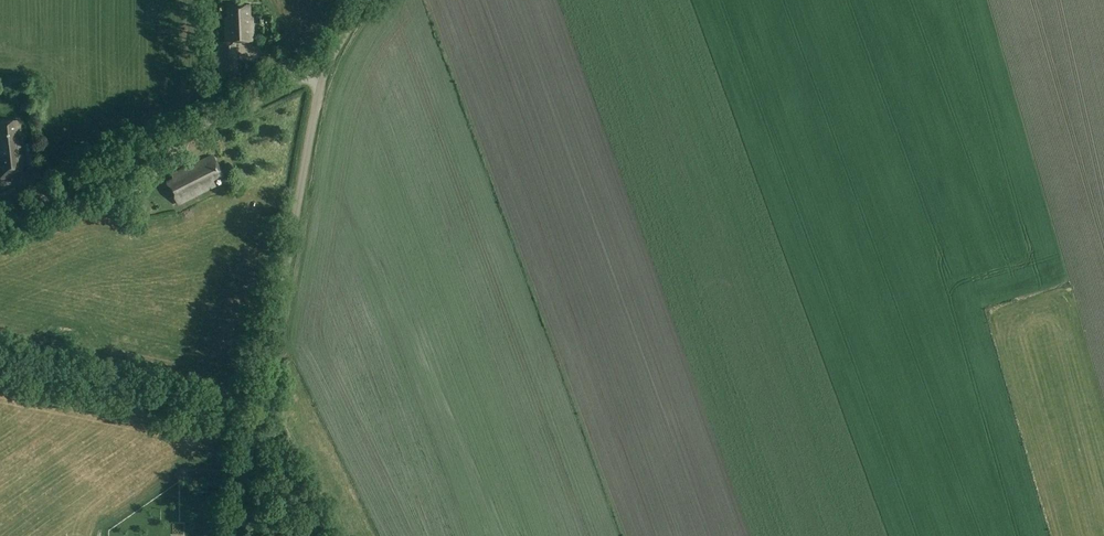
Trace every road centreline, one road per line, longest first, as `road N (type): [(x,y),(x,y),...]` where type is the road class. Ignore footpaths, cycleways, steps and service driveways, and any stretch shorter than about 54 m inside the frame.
road 1 (unclassified): [(237,535),(322,78)]
road 2 (unclassified): [(0,223),(301,78),(322,78)]
road 3 (track): [(0,360),(256,418)]

